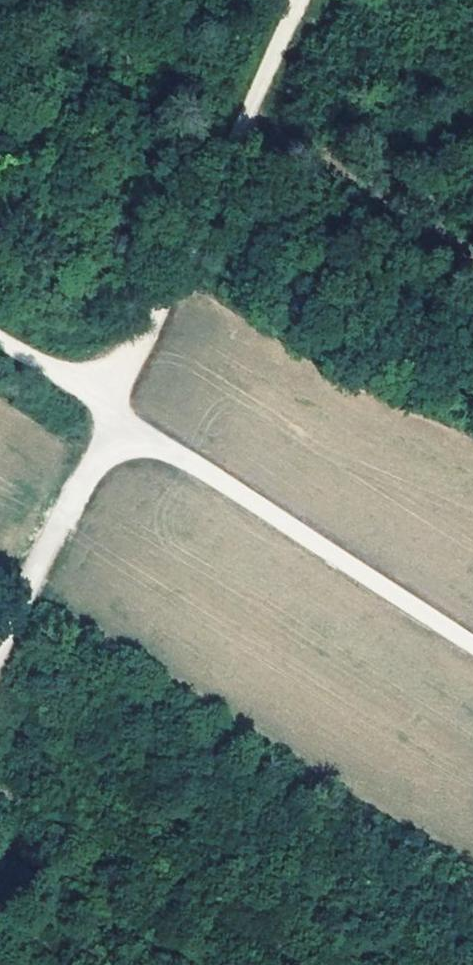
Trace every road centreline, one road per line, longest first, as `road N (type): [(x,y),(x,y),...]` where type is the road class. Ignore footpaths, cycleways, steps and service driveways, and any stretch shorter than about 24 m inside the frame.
road 1 (track): [(472,645),(112,411)]
road 2 (track): [(112,411),(0,657)]
road 3 (track): [(214,194),(112,411)]
road 4 (track): [(305,0),(214,194)]
road 5 (track): [(112,411),(0,343)]

